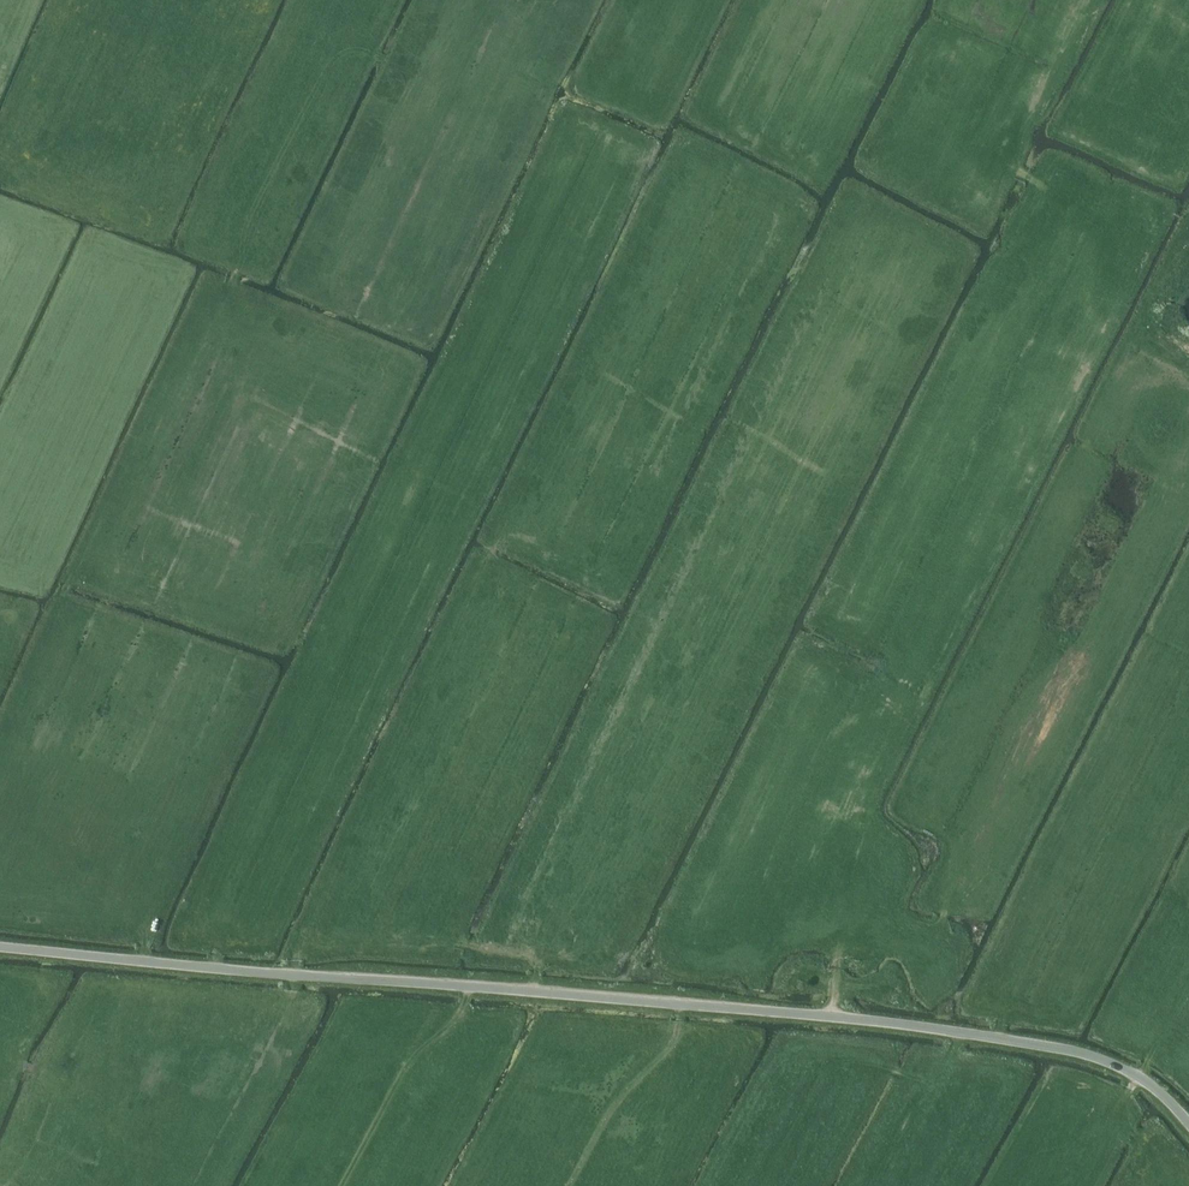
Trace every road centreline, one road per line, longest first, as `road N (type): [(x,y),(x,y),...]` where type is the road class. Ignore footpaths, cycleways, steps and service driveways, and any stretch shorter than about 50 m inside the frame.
road 1 (unclassified): [(1188,1125),(1123,1068),(1021,1042),(846,1019),(0,947)]

